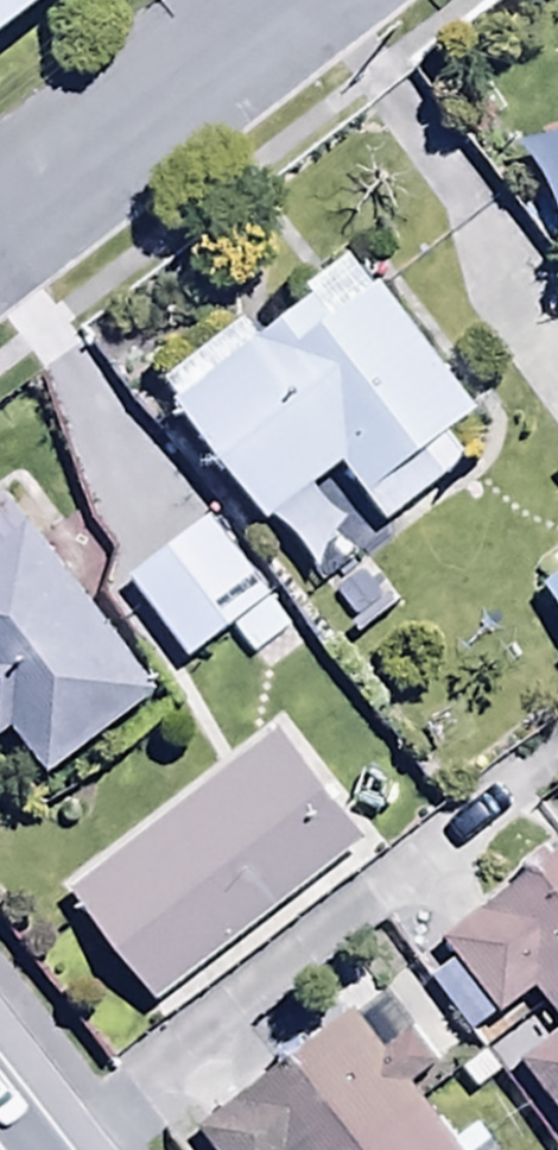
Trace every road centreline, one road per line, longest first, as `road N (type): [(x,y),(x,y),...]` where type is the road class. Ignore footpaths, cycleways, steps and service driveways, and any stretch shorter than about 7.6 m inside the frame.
road 1 (residential): [(313,0),(0,237)]

